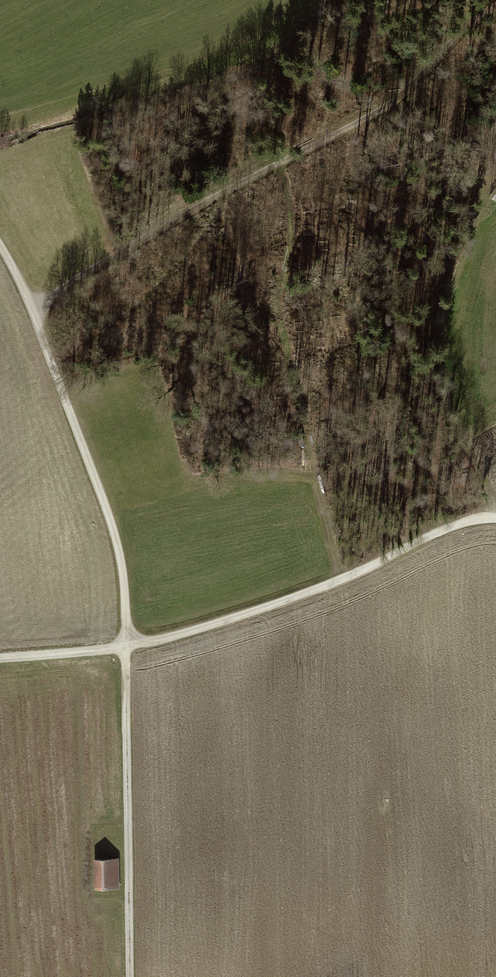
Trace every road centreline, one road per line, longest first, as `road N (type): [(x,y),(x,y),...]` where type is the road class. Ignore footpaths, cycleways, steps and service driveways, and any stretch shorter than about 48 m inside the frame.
road 1 (track): [(0,247),(33,309),(126,572),(130,976)]
road 2 (track): [(33,309),(395,102),(495,4)]
road 3 (unclassified): [(495,521),(447,530),(344,581),(166,642),(0,661)]

